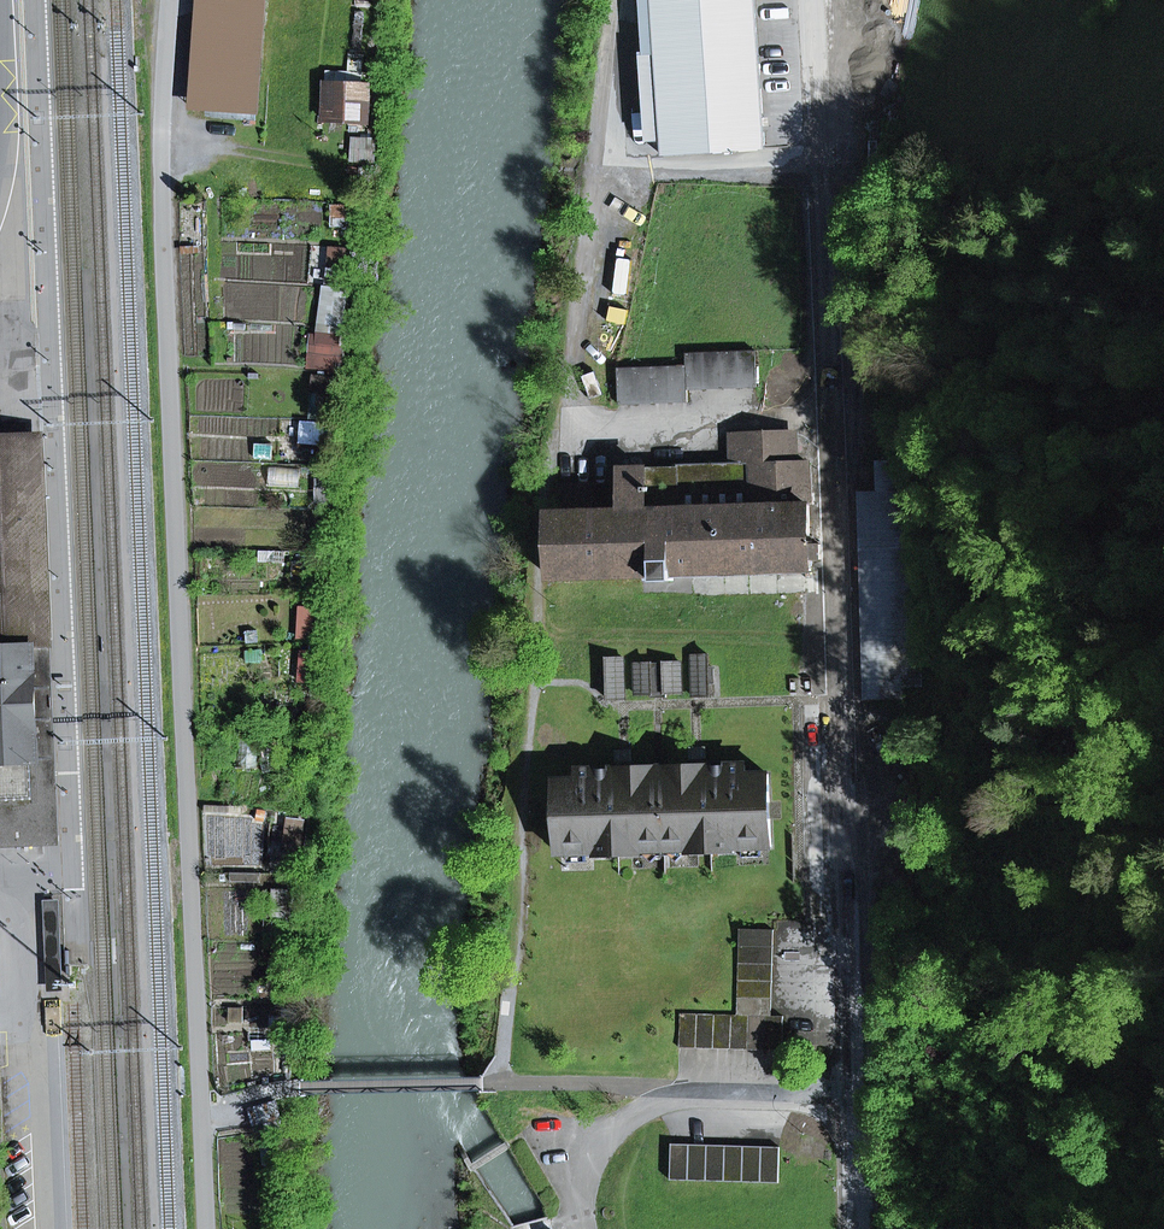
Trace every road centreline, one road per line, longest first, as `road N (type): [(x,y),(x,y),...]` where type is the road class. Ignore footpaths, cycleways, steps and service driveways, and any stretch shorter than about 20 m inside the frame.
road 1 (unclassified): [(857,1228),(836,414),(811,0)]
road 2 (residential): [(47,1228),(40,1022)]
road 3 (residential): [(40,1022),(17,919),(0,887)]

